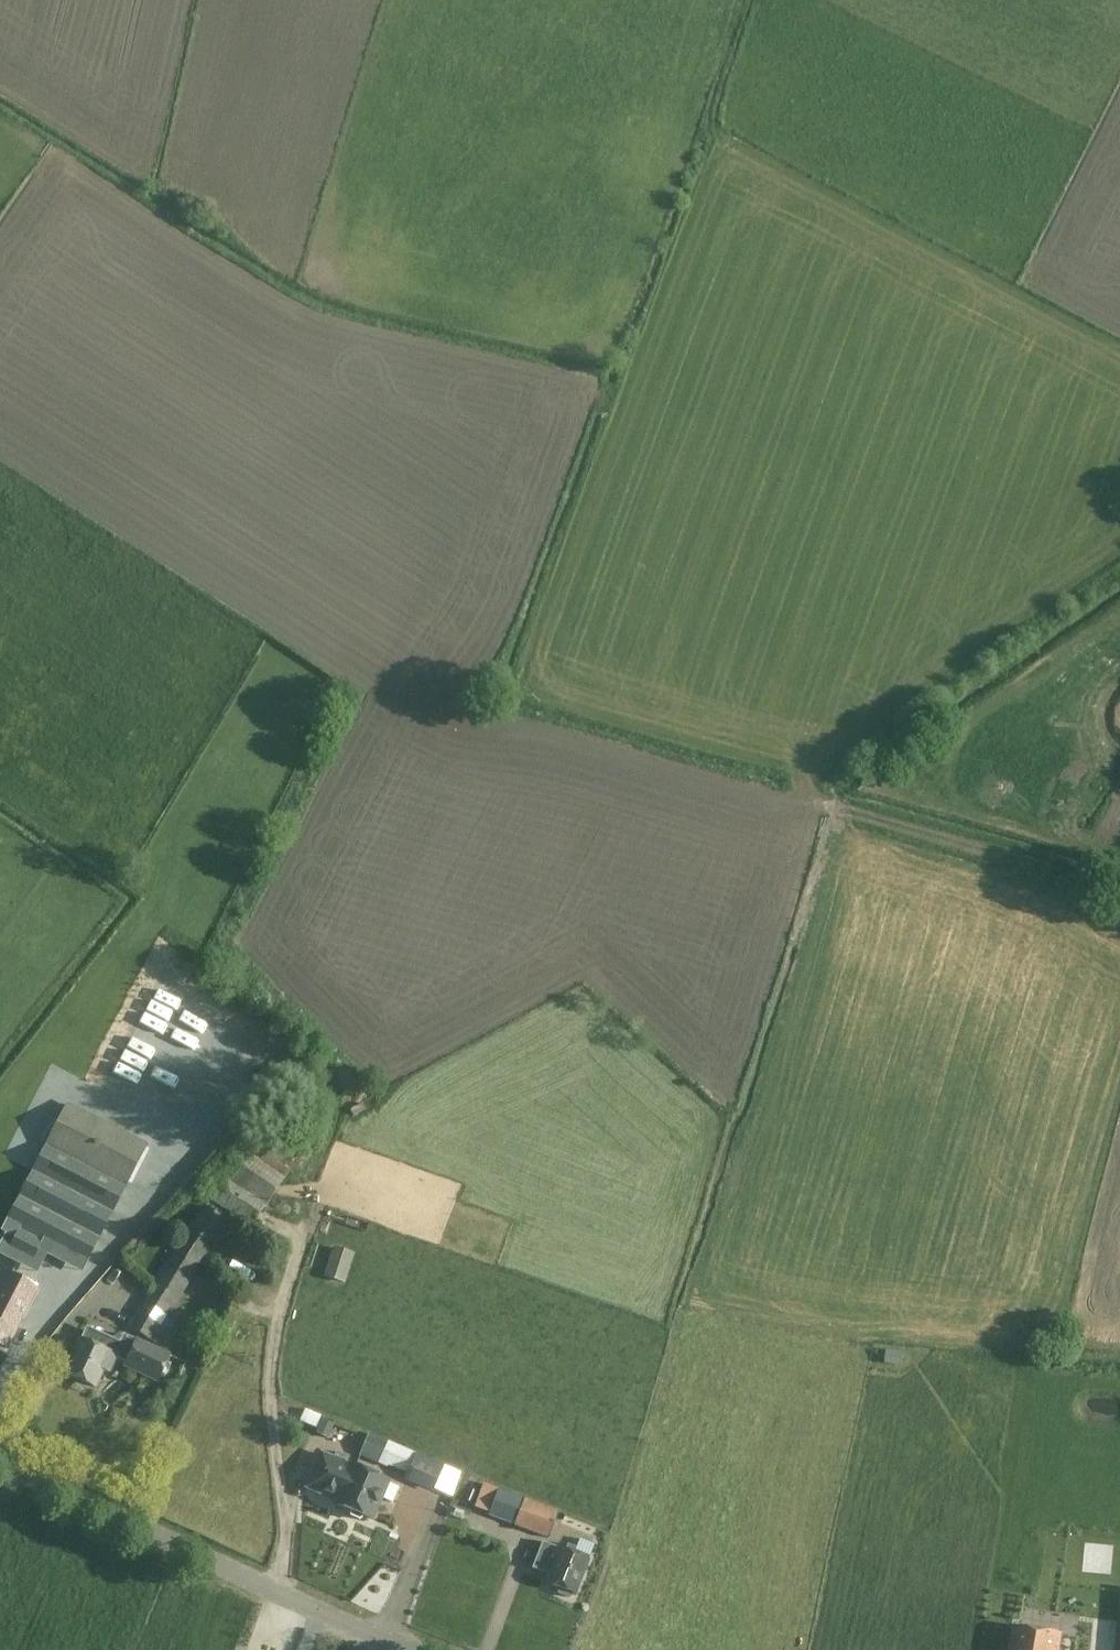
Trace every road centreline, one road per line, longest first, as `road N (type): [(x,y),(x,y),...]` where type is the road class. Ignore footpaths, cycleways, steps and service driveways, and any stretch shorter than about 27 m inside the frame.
road 1 (unclassified): [(406,1649),(0,1464)]
road 2 (track): [(1119,912),(1031,863),(813,799)]

